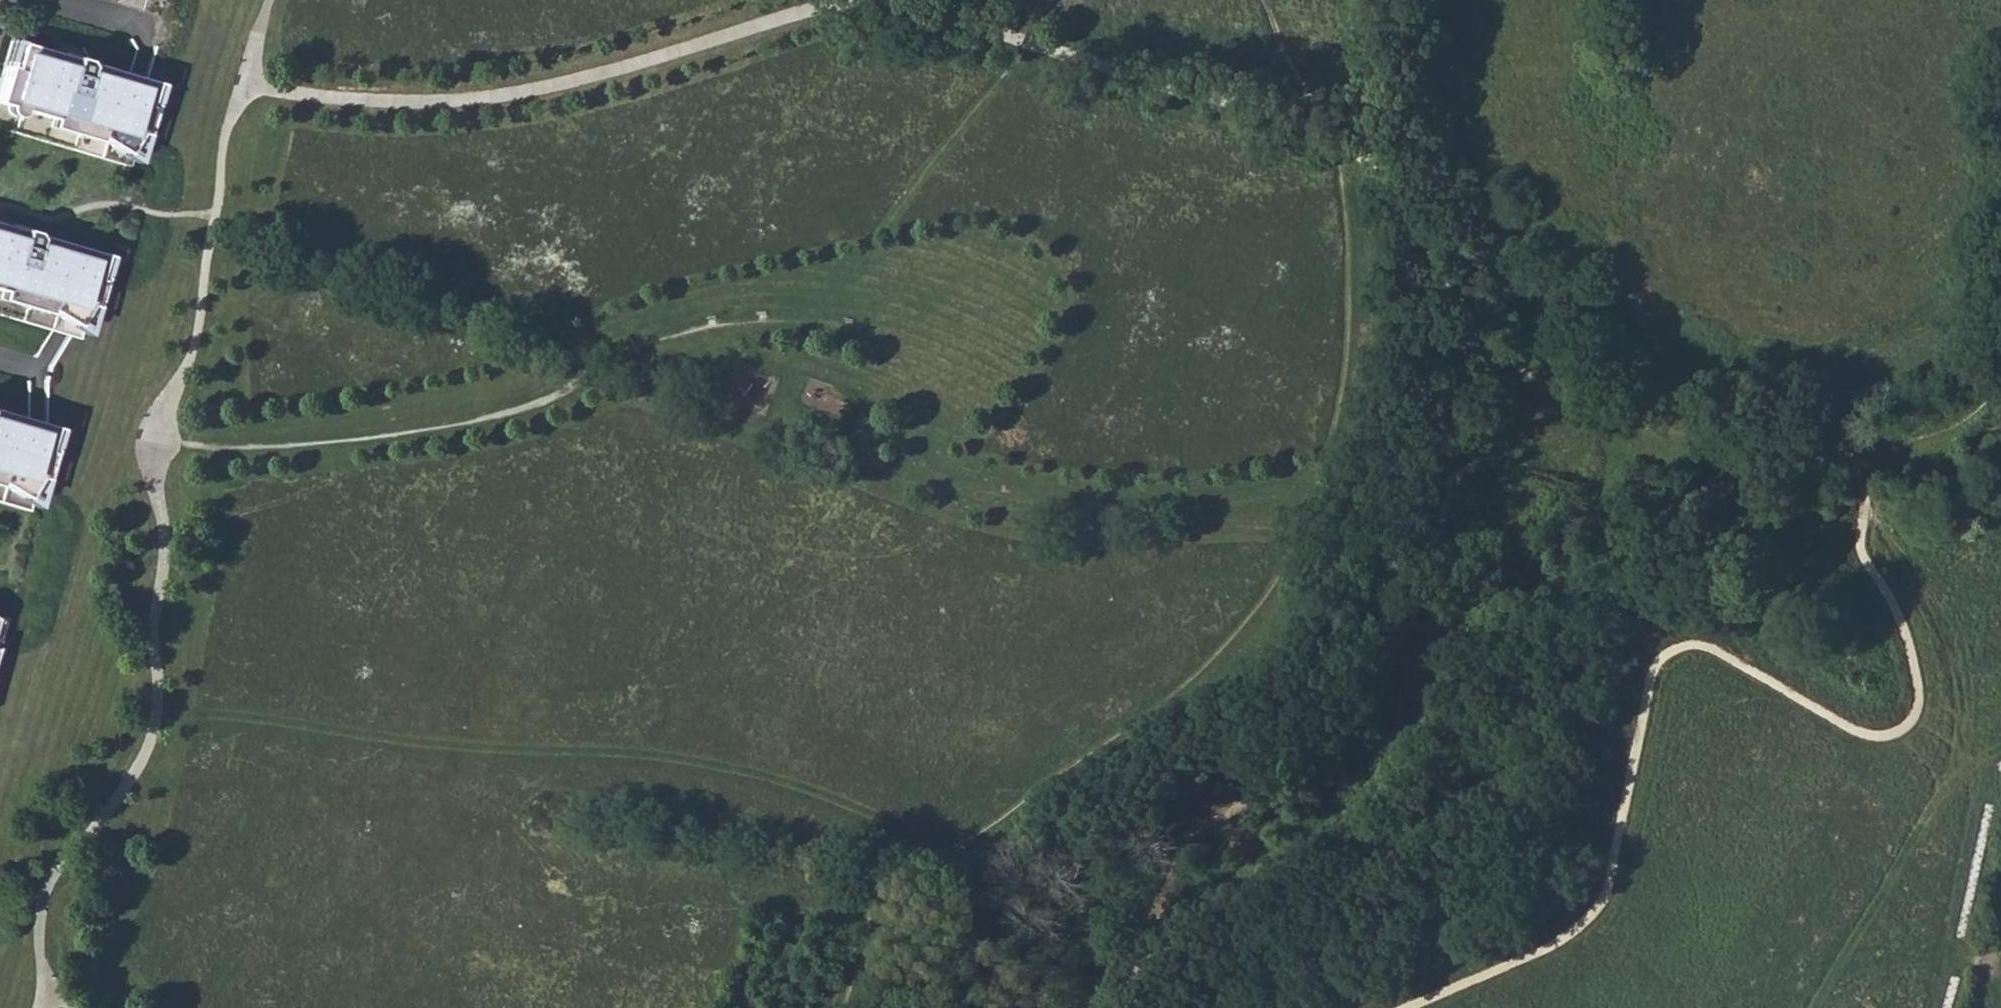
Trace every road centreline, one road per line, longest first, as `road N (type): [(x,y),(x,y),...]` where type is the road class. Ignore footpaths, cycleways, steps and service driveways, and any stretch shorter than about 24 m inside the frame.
road 1 (residential): [(41,0),(156,35)]

